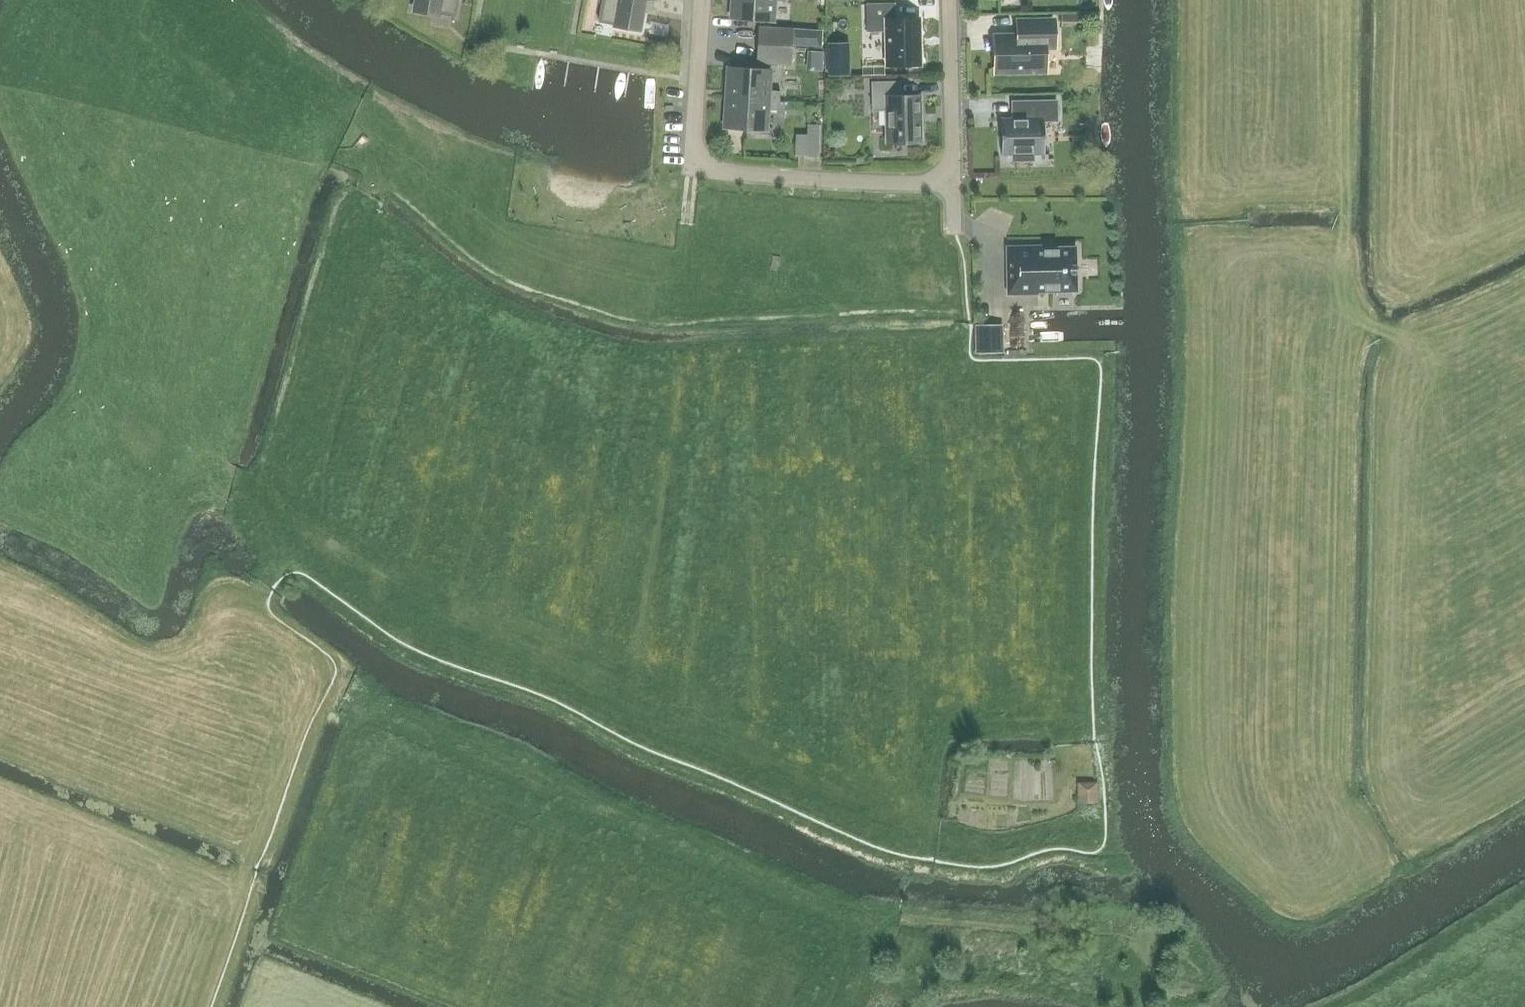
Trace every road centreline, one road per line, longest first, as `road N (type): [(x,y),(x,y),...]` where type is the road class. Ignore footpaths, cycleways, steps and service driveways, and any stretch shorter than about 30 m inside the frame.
road 1 (residential): [(694,168),(953,185),(949,0)]
road 2 (residential): [(694,168),(703,0)]

